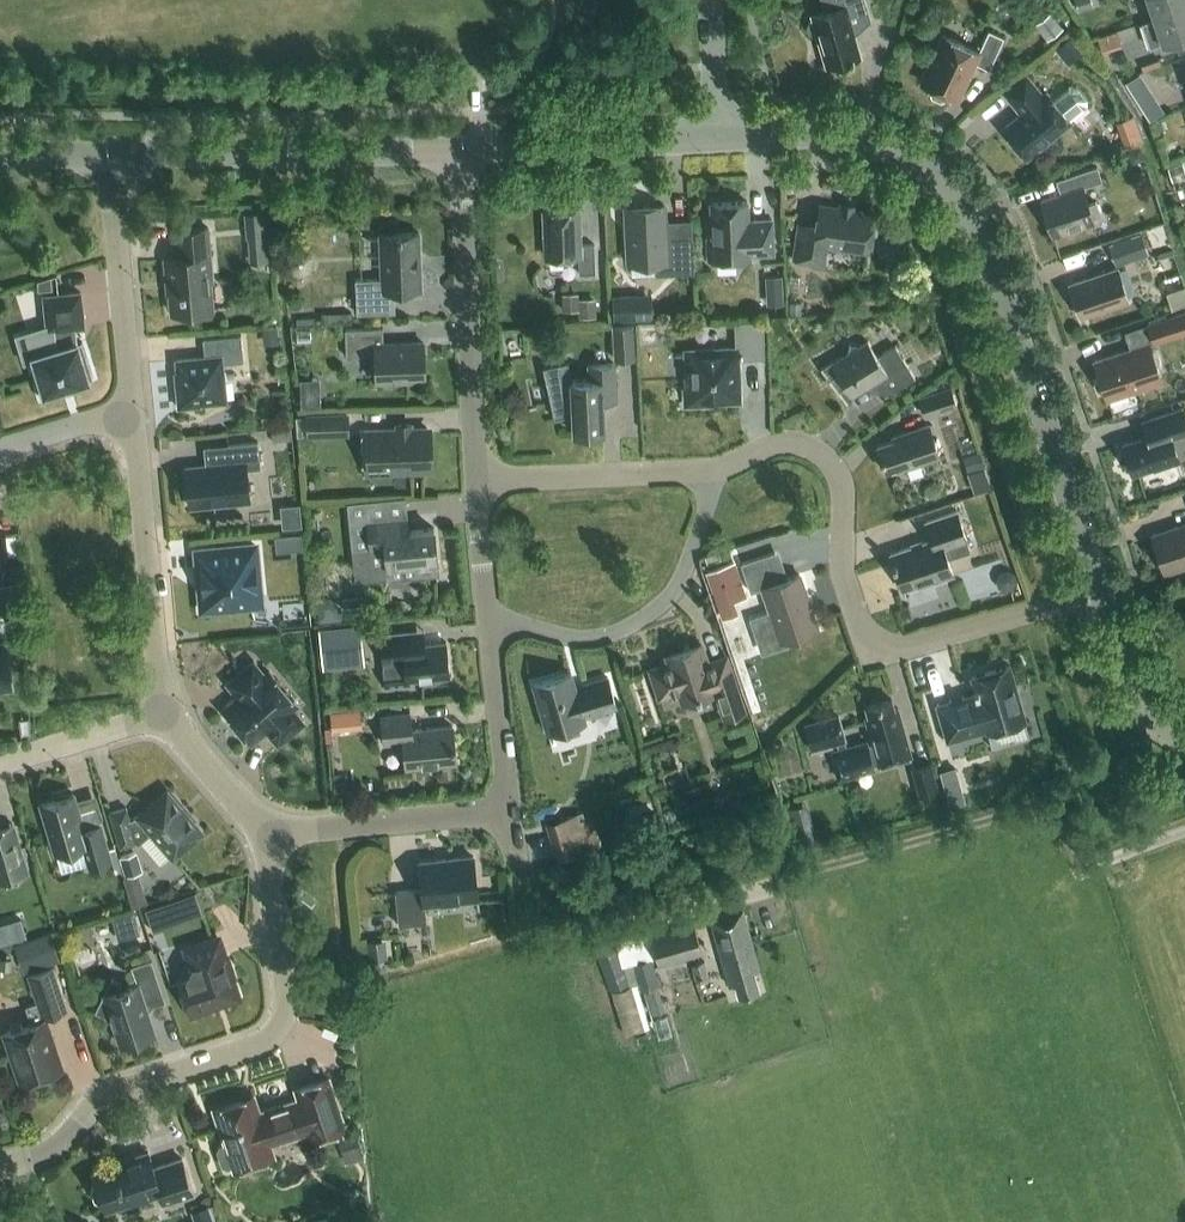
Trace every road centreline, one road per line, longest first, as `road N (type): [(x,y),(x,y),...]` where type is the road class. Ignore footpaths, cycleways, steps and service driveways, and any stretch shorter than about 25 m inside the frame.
road 1 (tertiary): [(1102,589),(991,256),(958,200),(906,157),(867,144),(720,145)]
road 2 (residential): [(1102,589),(897,652),(879,650),(862,635),(844,577),(844,491),(823,458),(791,448),(767,450),(711,475)]
road 3 (residential): [(0,1173),(68,1143),(127,1089),(255,1049),(273,1034),(287,1002),(275,839)]
road 4 (tertiary): [(458,154),(109,154)]
road 5 (residential): [(476,485),(458,154)]
road 6 (residential): [(711,475),(713,493),(680,589),(652,619),(583,640),(520,624),(490,627)]
road 7 (residential): [(165,715),(140,420)]
road 8 (unclassified): [(140,420),(109,154)]
road 9 (tertiary): [(720,145),(458,154)]
road 10 (residential): [(476,485),(711,475)]
road 11 (residential): [(275,839),(509,816)]
road 12 (residential): [(509,816),(490,627)]
road 13 (tertiary): [(1184,745),(1173,742),(1138,698),(1102,589)]
road 14 (residential): [(0,769),(165,715)]
road 15 (residential): [(275,839),(165,715)]
road 16 (residential): [(720,145),(711,0)]
road 17 (residential): [(0,452),(140,420)]
road 18 (residential): [(490,627),(476,485)]

